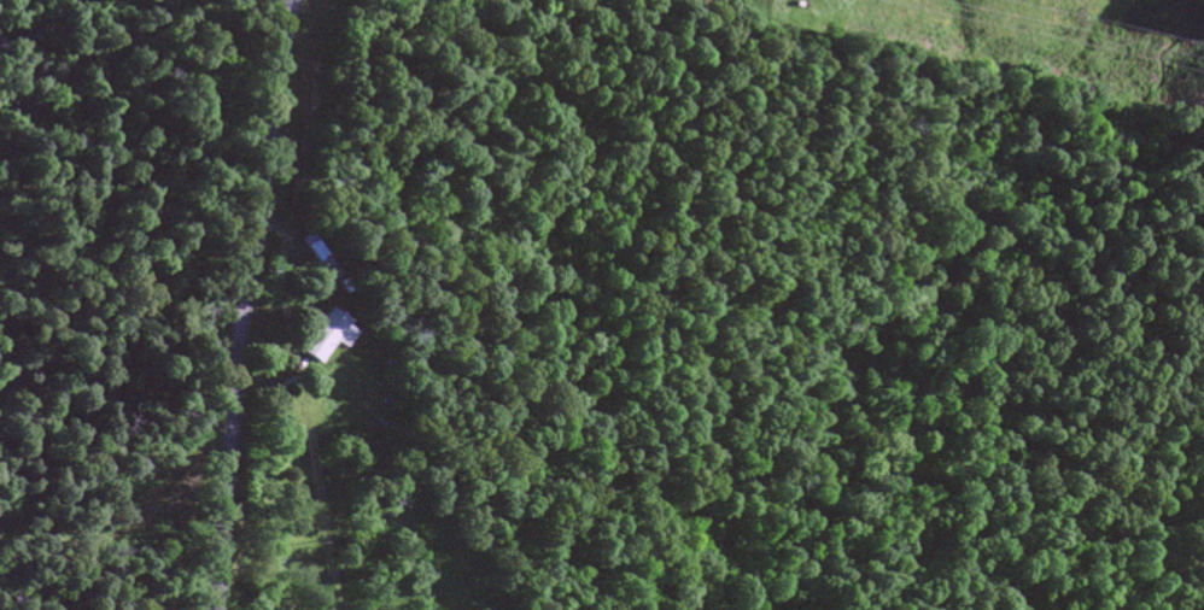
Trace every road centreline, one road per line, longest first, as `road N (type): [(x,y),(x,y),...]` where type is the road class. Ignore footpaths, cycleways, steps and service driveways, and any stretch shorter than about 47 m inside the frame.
road 1 (residential): [(214,609),(245,300),(290,0)]

